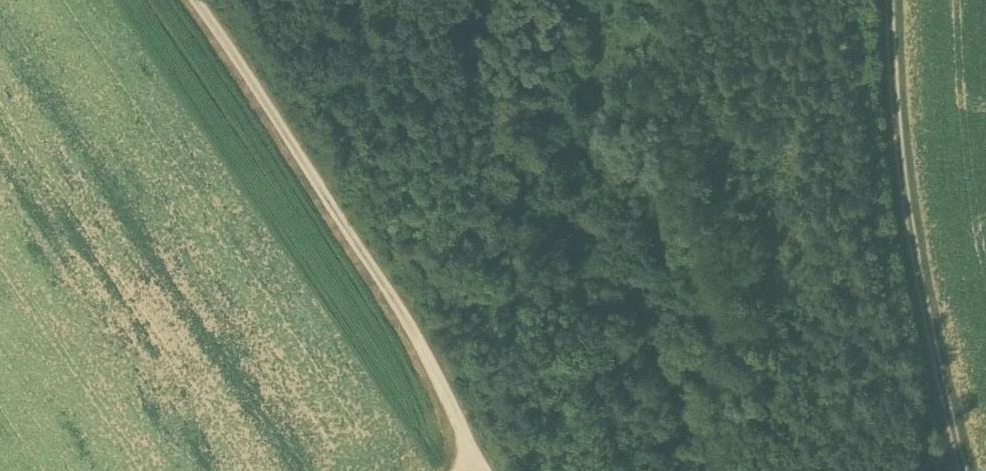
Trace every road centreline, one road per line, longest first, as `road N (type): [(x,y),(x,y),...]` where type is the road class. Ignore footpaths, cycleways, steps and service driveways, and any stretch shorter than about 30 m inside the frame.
road 1 (track): [(195,0),(334,204),(481,470)]
road 2 (track): [(969,470),(914,233),(898,130),(893,0)]

